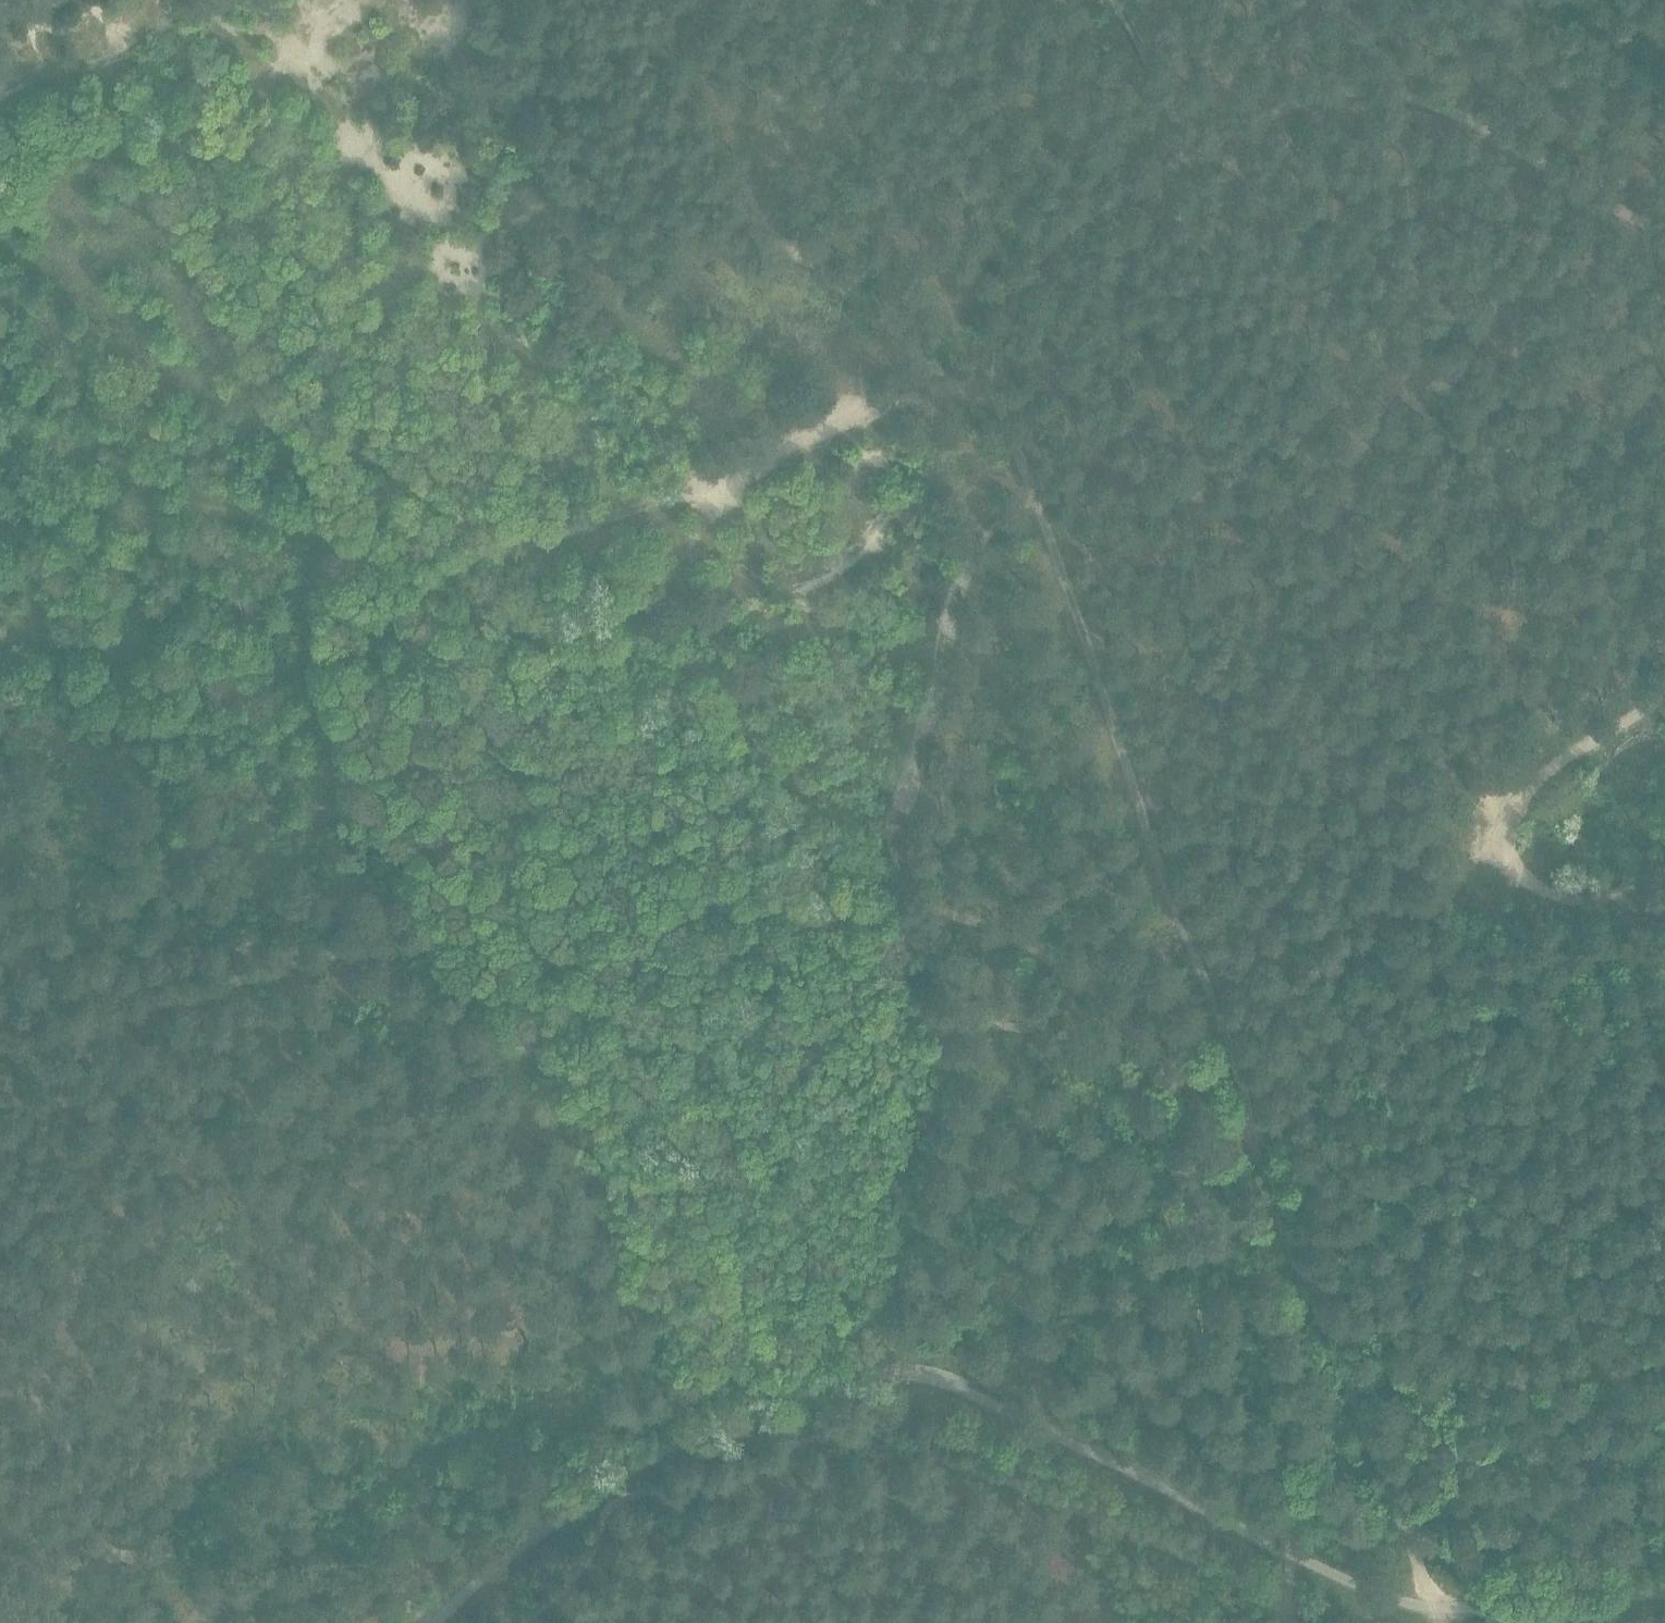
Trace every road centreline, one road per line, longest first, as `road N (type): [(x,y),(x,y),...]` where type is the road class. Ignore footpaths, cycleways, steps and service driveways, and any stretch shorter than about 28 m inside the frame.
road 1 (track): [(1438,1622),(1257,1156),(1228,970),(1163,835),(1001,404),(998,343),(1019,275),(1047,224),(1119,172),(1210,155),(1125,0)]
road 2 (track): [(0,1067),(209,990),(833,905),(1007,935),(1102,991),(1257,1156)]
road 3 (track): [(1000,376),(891,408),(558,535),(479,553),(216,511),(89,458),(0,407)]
road 4 (track): [(1102,991),(1190,890)]

